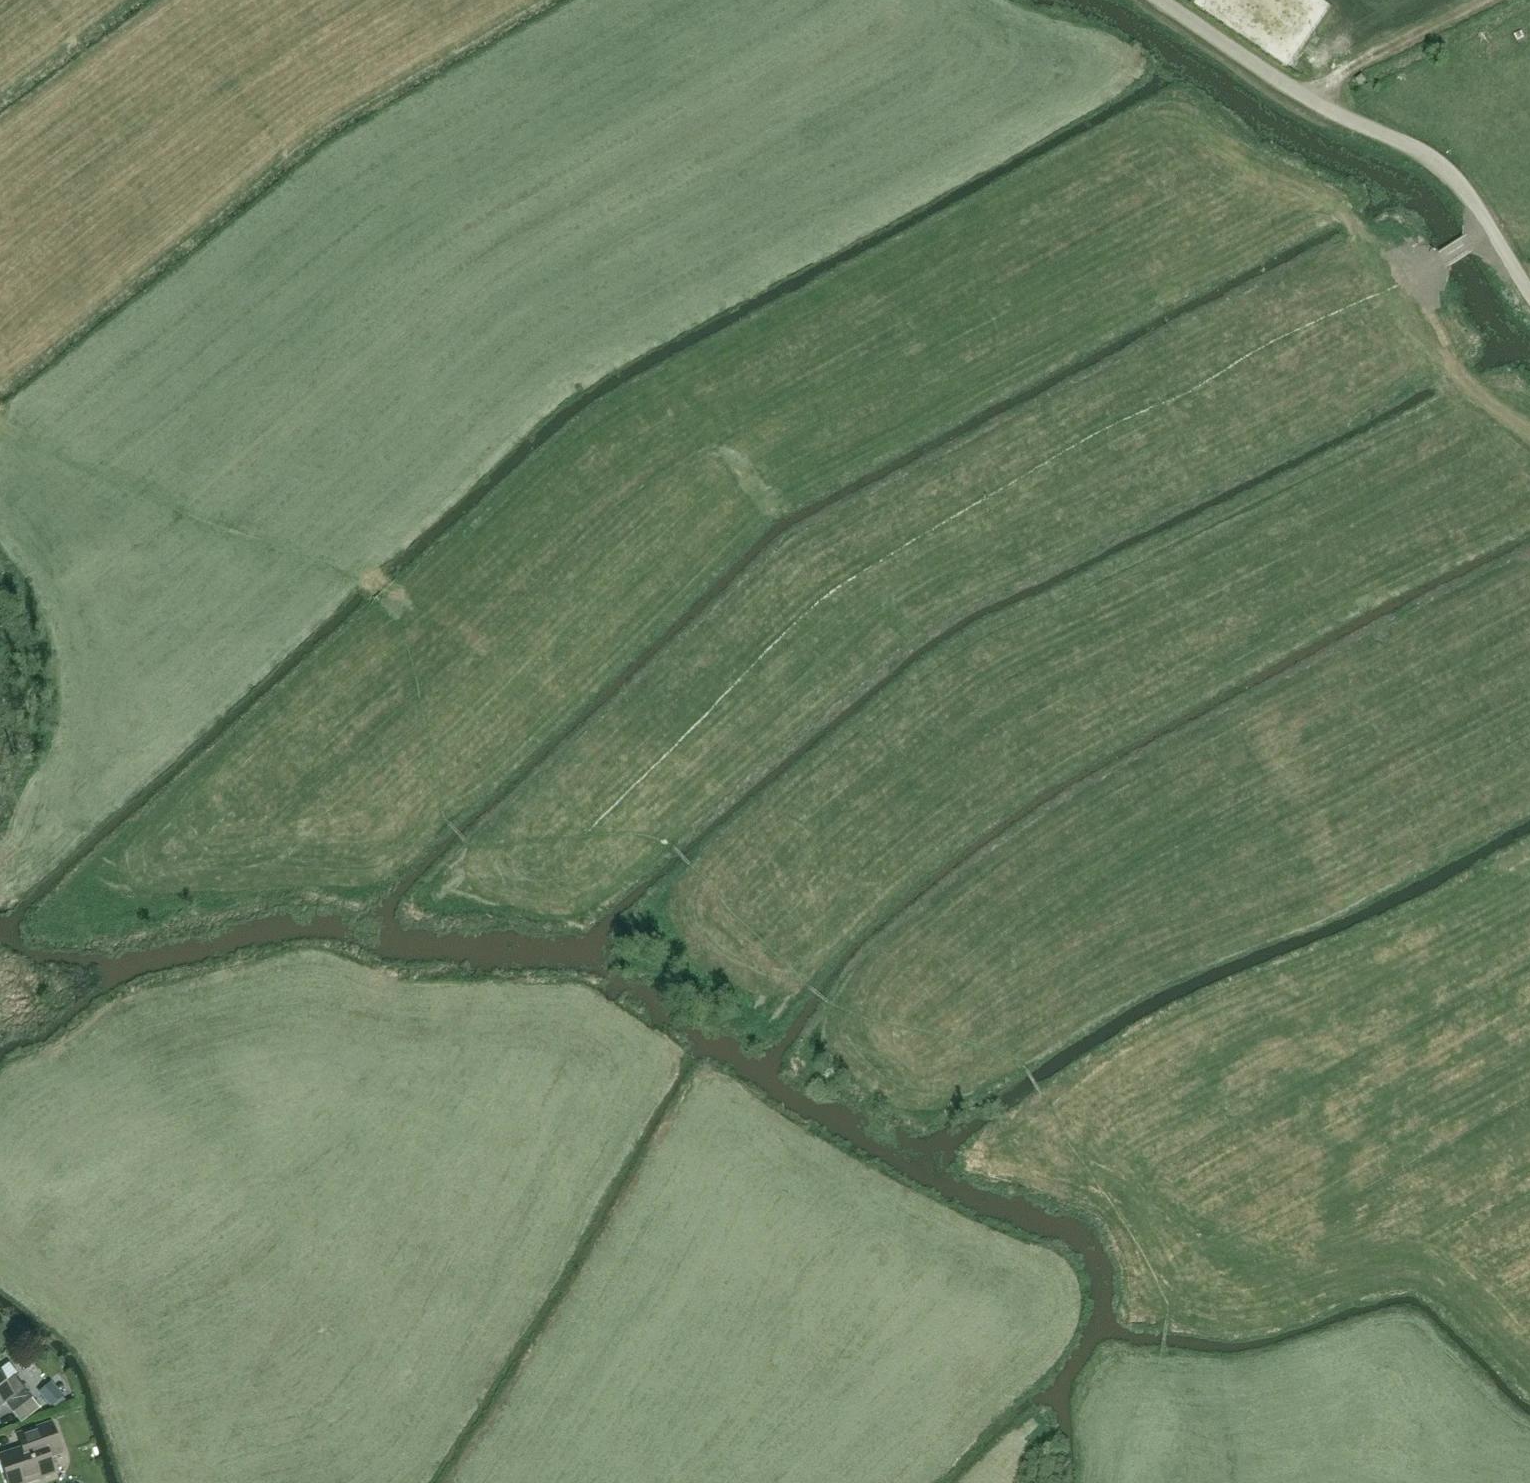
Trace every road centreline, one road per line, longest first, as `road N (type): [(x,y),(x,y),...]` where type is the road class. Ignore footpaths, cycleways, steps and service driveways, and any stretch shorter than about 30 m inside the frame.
road 1 (unclassified): [(1529,292),(1466,190),(1433,156),(1286,89),(1155,0)]

